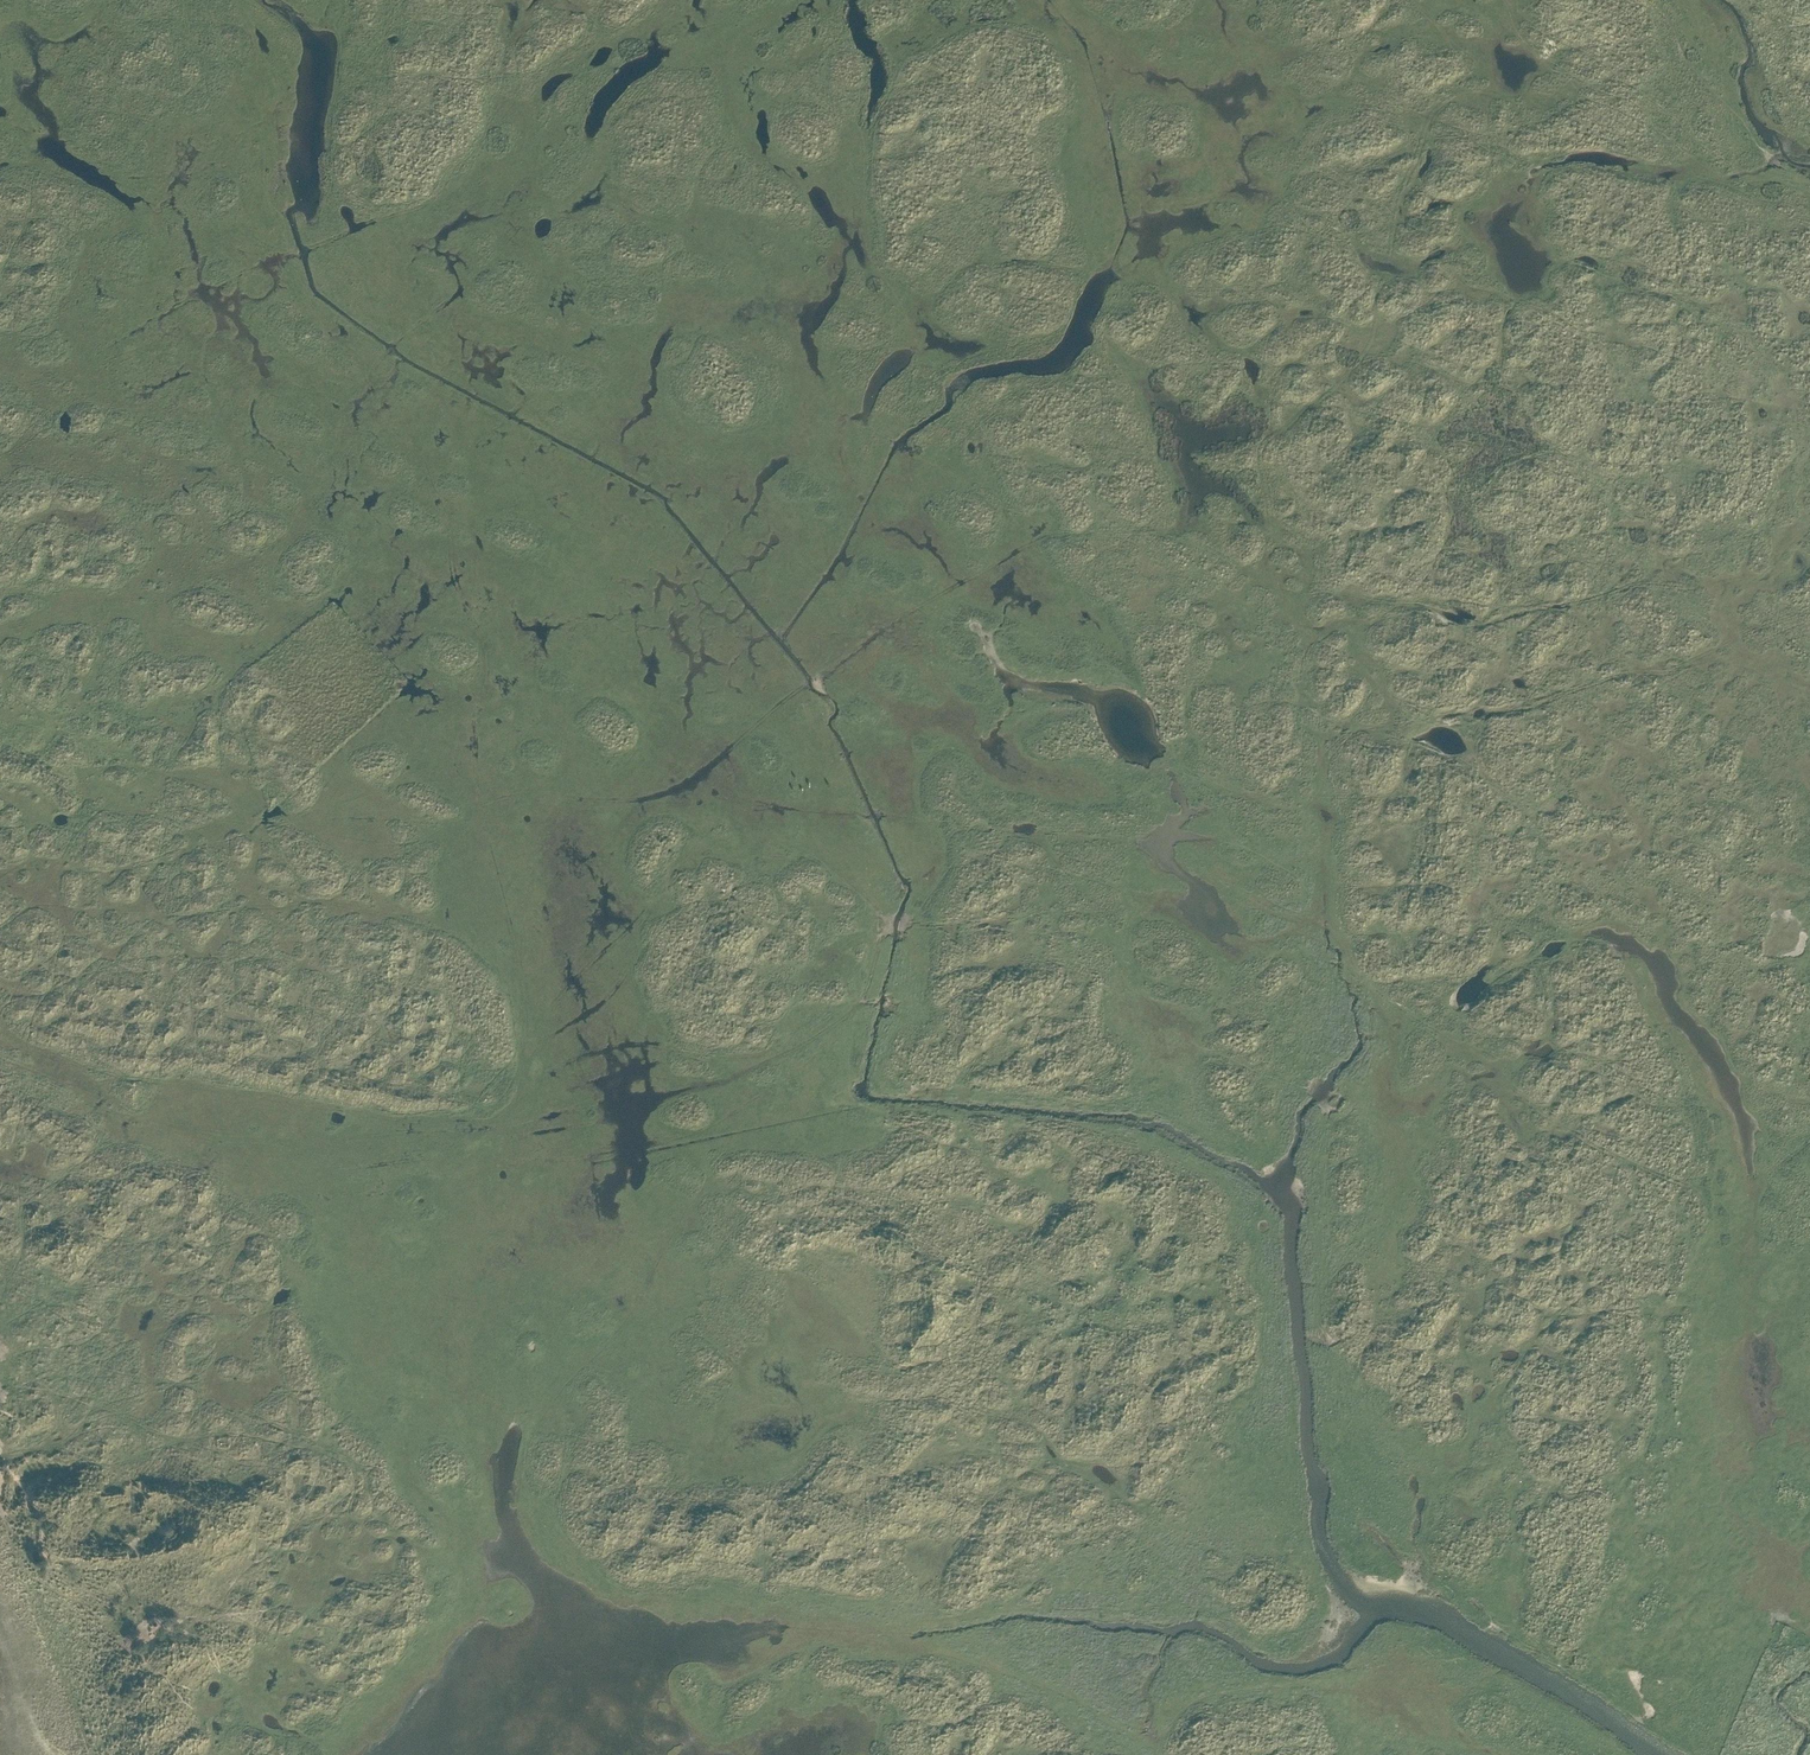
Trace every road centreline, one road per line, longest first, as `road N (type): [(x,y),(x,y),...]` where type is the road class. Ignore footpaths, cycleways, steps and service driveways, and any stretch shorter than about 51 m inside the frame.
road 1 (track): [(0,1646),(10,1682),(52,1754)]

